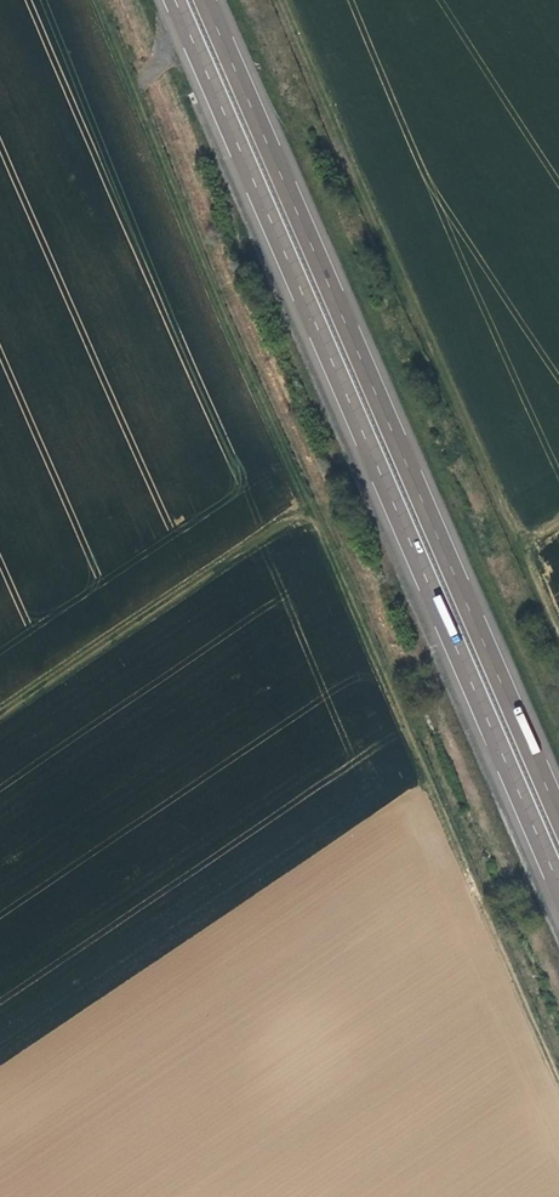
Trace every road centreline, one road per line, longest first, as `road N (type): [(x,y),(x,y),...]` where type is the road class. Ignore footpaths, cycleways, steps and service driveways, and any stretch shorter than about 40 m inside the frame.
road 1 (track): [(0,716),(307,510),(558,1086)]
road 2 (motorway): [(178,0),(558,883)]
road 3 (motorway): [(558,813),(208,0)]
road 4 (track): [(522,547),(281,0)]
road 5 (track): [(307,510),(211,303),(94,0)]

